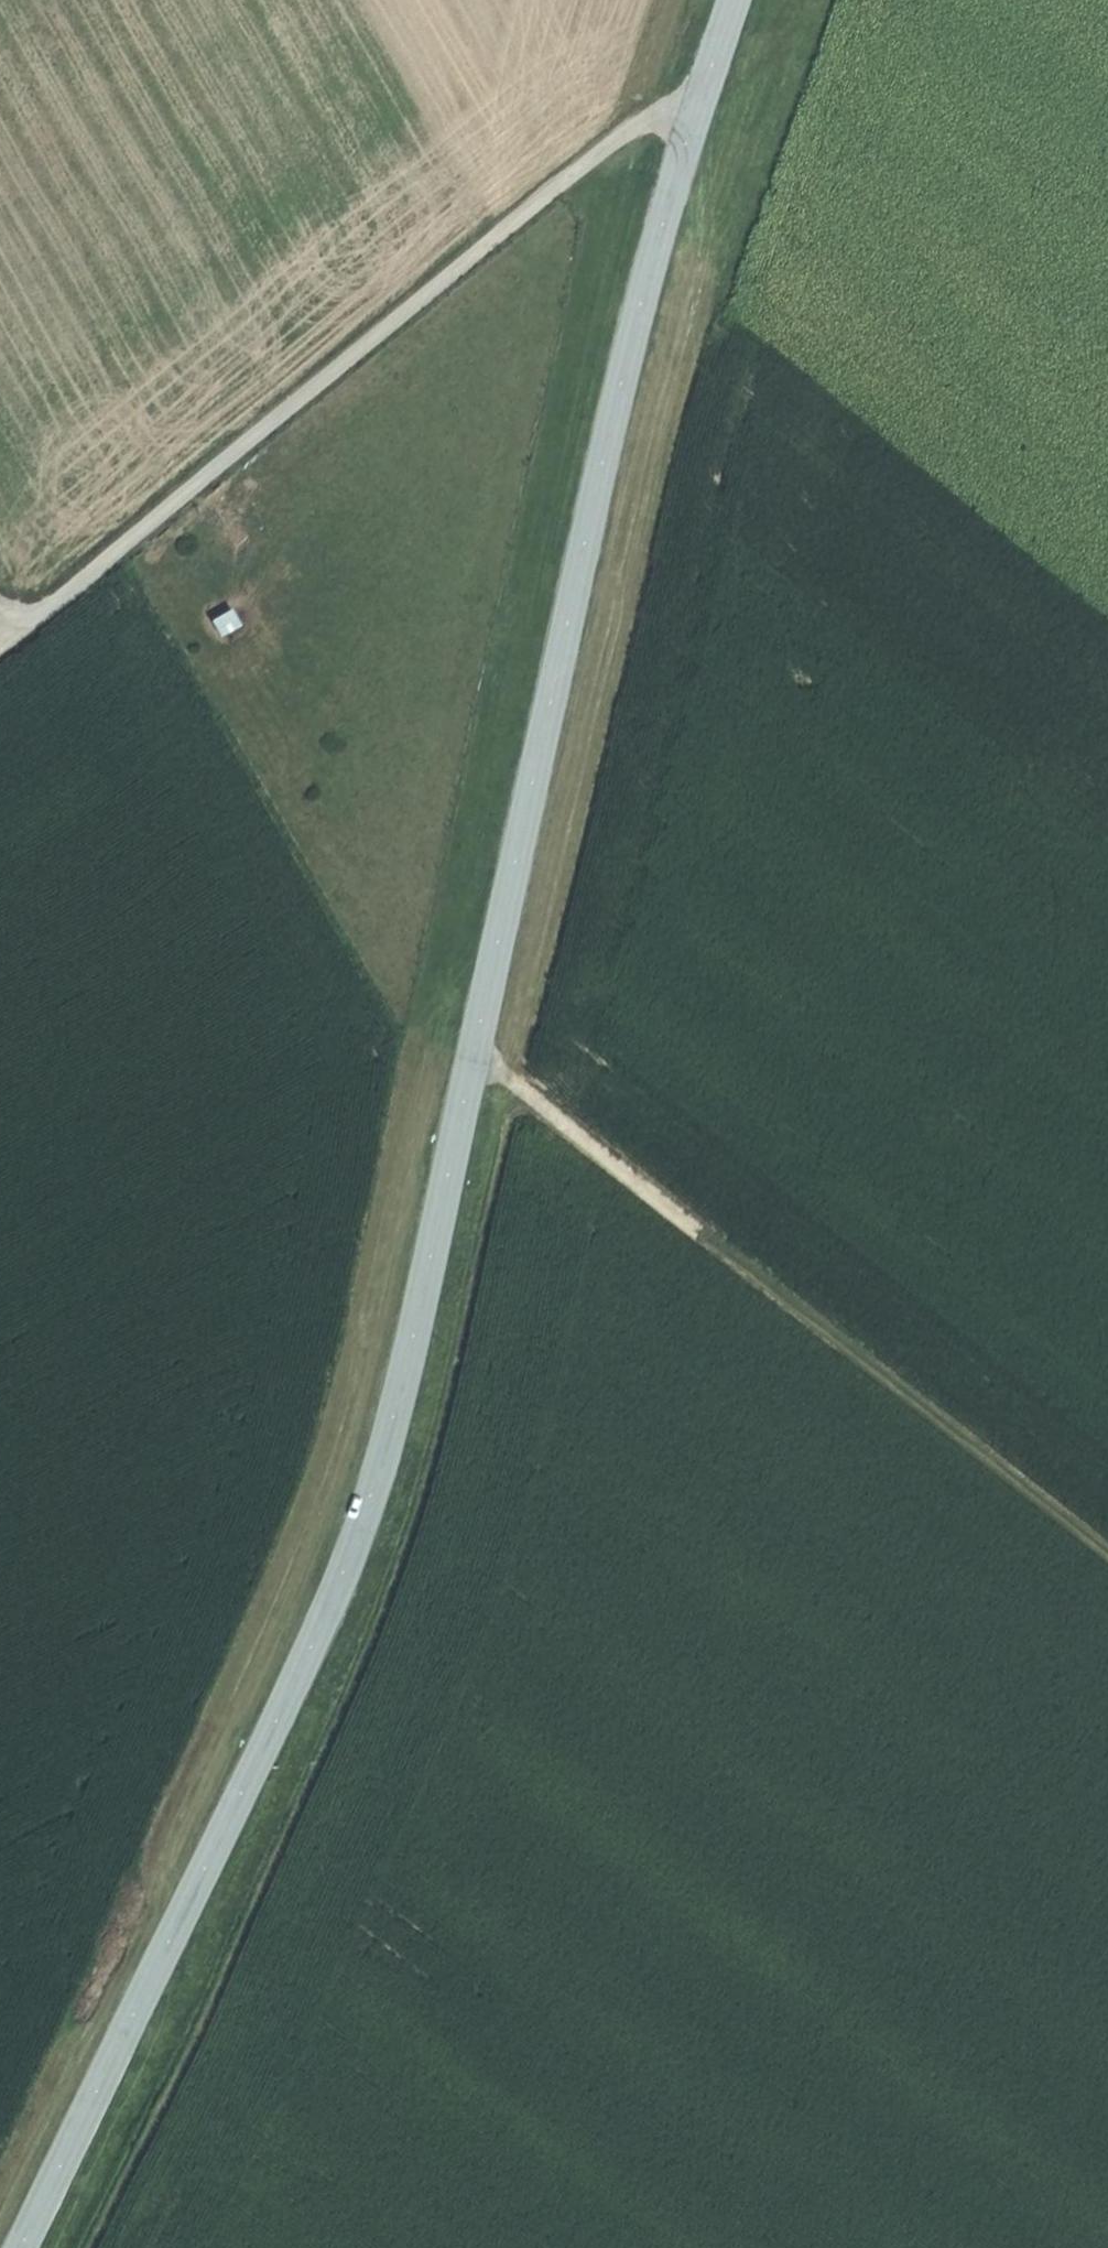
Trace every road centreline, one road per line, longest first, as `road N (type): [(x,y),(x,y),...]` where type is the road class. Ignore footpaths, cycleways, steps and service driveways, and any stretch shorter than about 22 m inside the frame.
road 1 (tertiary): [(735,0),(638,314),(395,1428),(301,1672),(25,2247)]
road 2 (track): [(703,98),(634,131),(0,651)]
road 3 (track): [(1107,1562),(476,1053)]

